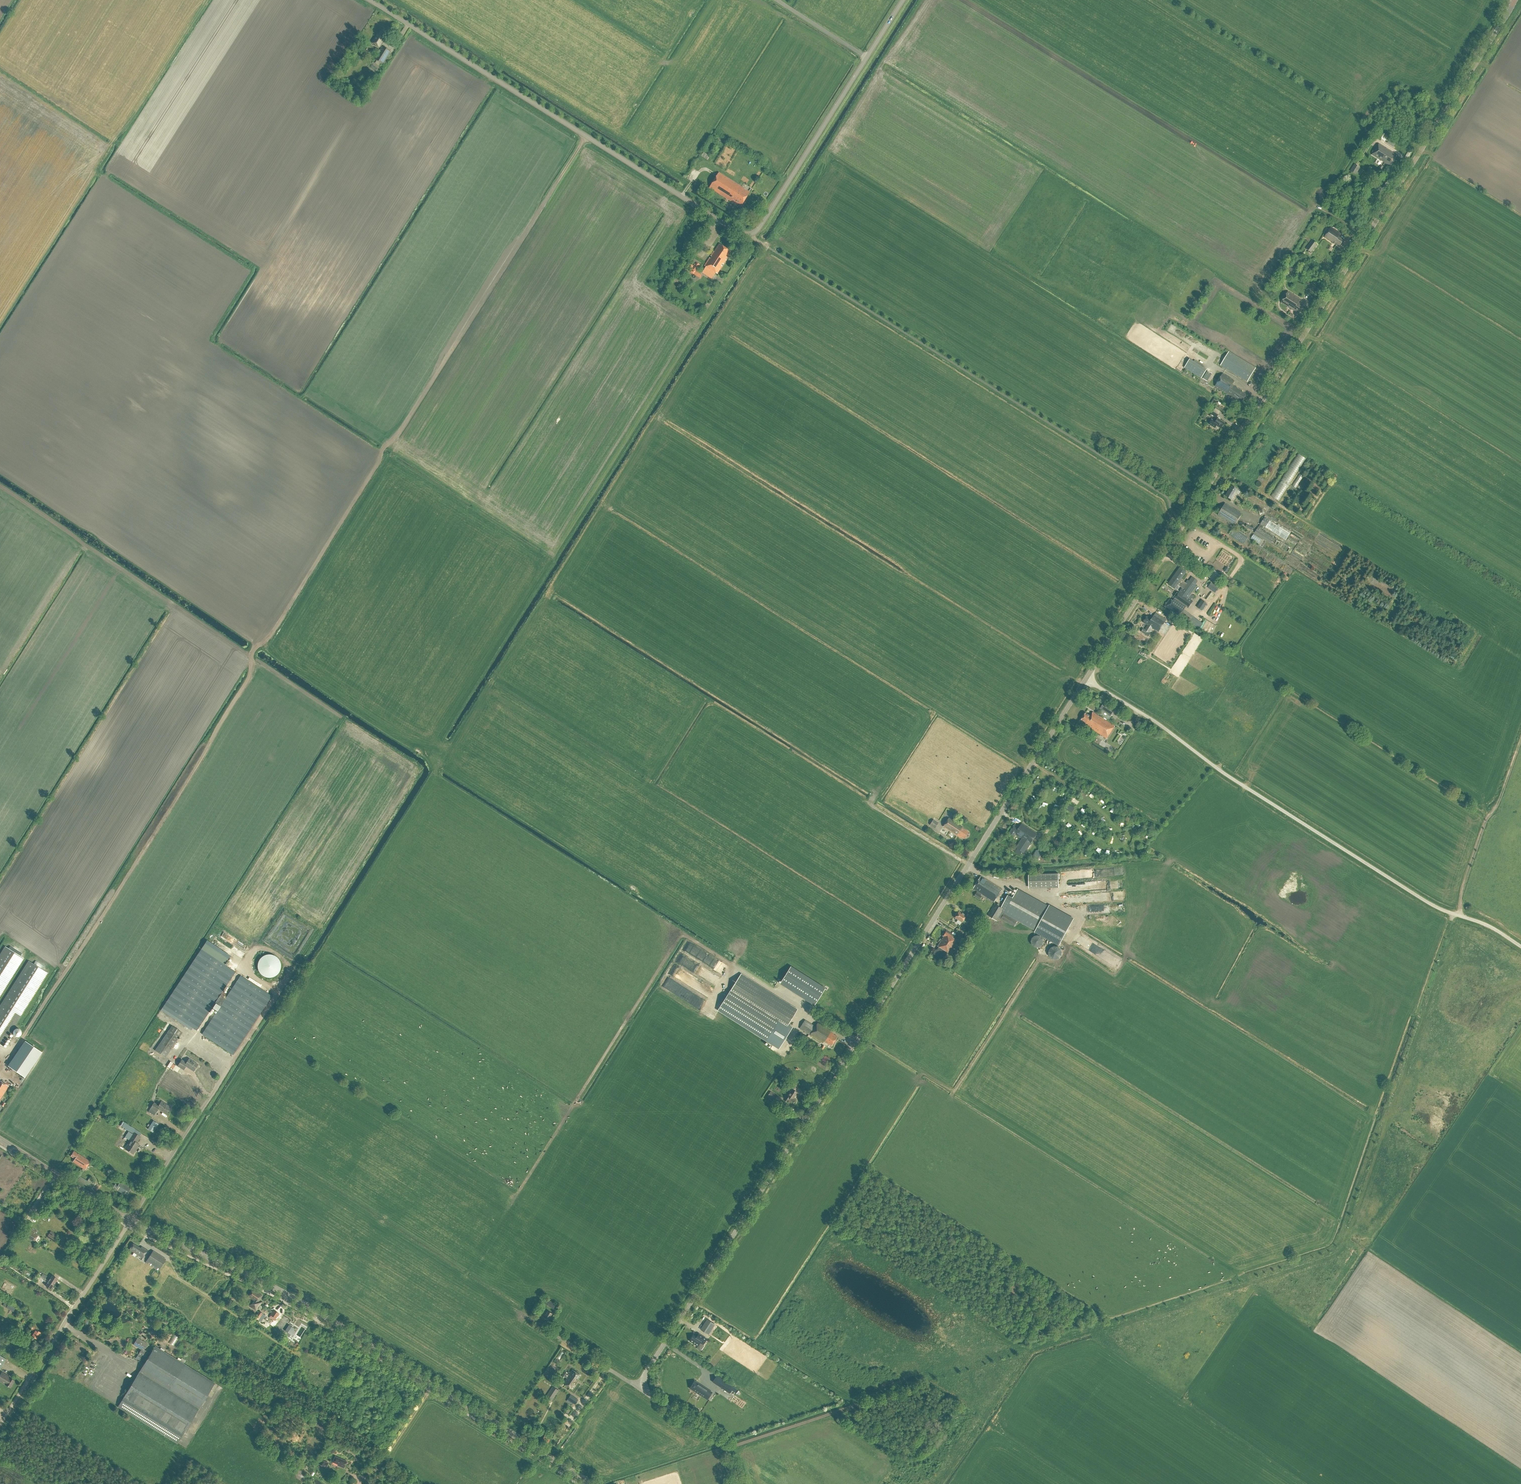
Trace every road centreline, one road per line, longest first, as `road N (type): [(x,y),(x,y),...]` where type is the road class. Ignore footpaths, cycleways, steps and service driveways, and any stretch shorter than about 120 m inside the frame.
road 1 (track): [(14,1048),(208,747),(250,675),(256,646),(269,639),(586,137)]
road 2 (tertiary): [(644,1385),(1086,679)]
road 3 (tertiary): [(1086,679),(1514,0)]
road 4 (tertiary): [(593,1483),(301,1302),(130,1220)]
road 5 (unclassified): [(1520,947),(1416,895),(1086,679)]
road 6 (unclassified): [(369,0),(738,232),(752,233)]
road 7 (track): [(682,934),(514,1202)]
road 8 (unclassified): [(752,233),(902,0)]
road 9 (unclassified): [(0,1423),(130,1220)]
road 10 (track): [(1454,914),(1381,1114)]
road 11 (track): [(1460,916),(1467,870),(1520,740)]
road 12 (tertiary): [(0,1139),(130,1220)]
road 13 (tertiary): [(738,1483),(717,1438),(644,1385)]
road 14 (track): [(434,1386),(379,1466),(365,1477),(355,1474)]

